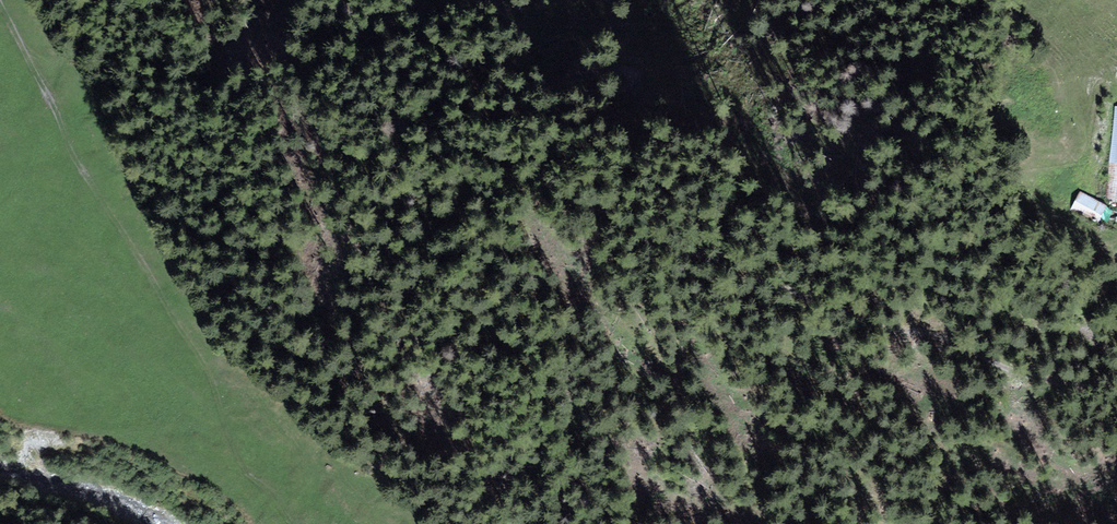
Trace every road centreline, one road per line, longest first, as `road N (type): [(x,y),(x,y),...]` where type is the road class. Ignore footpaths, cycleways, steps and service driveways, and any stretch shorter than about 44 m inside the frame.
road 1 (track): [(1116,370),(1030,377),(911,344),(776,275),(664,202),(550,155),(571,122),(625,78),(465,100),(413,143),(384,129),(417,0)]
road 2 (track): [(292,523),(246,473),(206,367),(80,171),(58,98),(0,1)]

